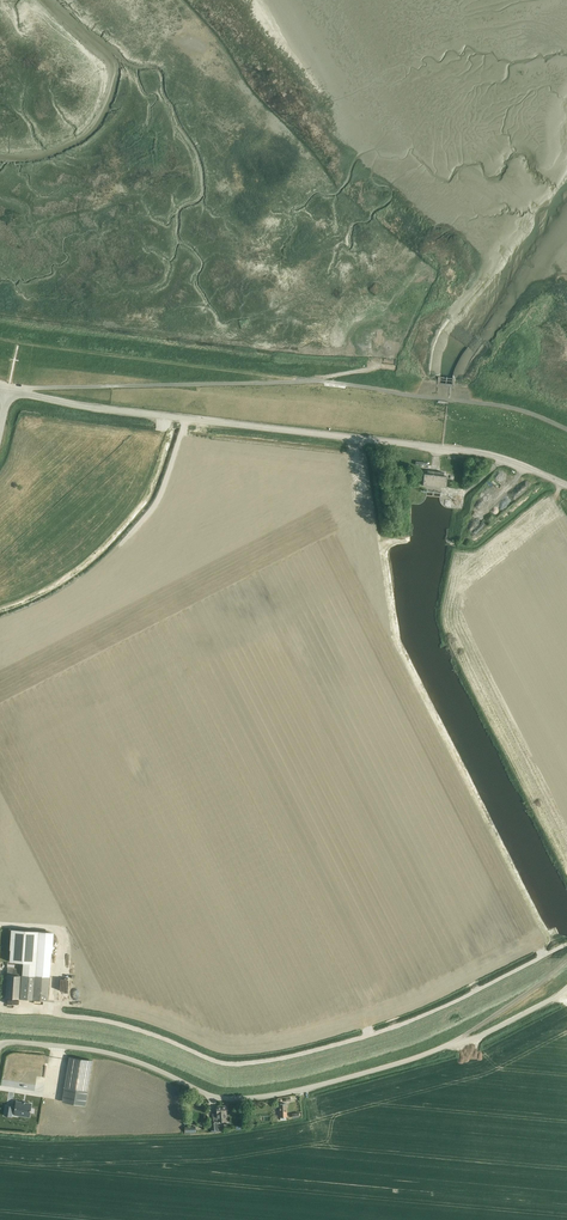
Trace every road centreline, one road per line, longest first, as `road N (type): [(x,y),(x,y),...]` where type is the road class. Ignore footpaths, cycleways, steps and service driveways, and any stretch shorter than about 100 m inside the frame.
road 1 (unclassified): [(0,1045),(100,1051),(211,1096),(262,1097),(477,1037),(566,988)]
road 2 (unclassified): [(566,485),(479,453),(8,391)]
road 3 (track): [(319,381),(0,338)]
road 4 (track): [(391,1020),(446,1005),(566,944)]

